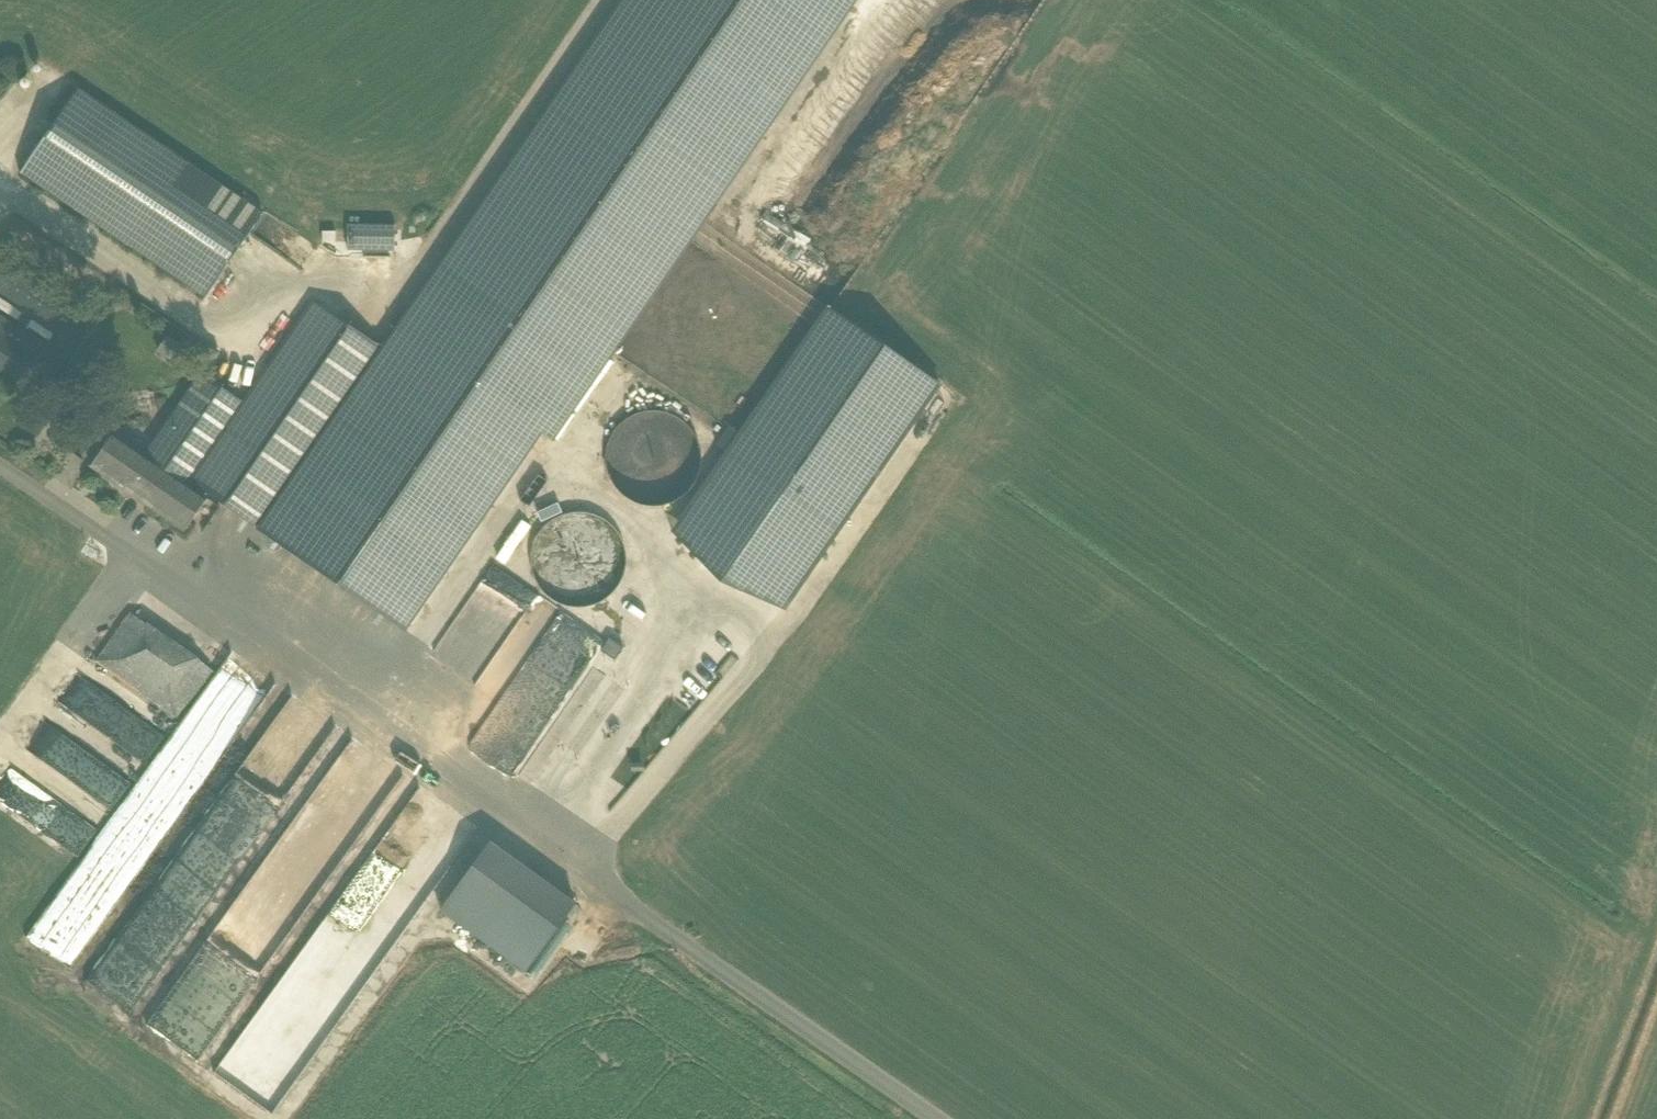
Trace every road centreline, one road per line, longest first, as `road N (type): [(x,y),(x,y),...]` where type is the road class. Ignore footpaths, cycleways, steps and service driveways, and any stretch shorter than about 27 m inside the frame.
road 1 (unclassified): [(937,1118),(0,470)]

